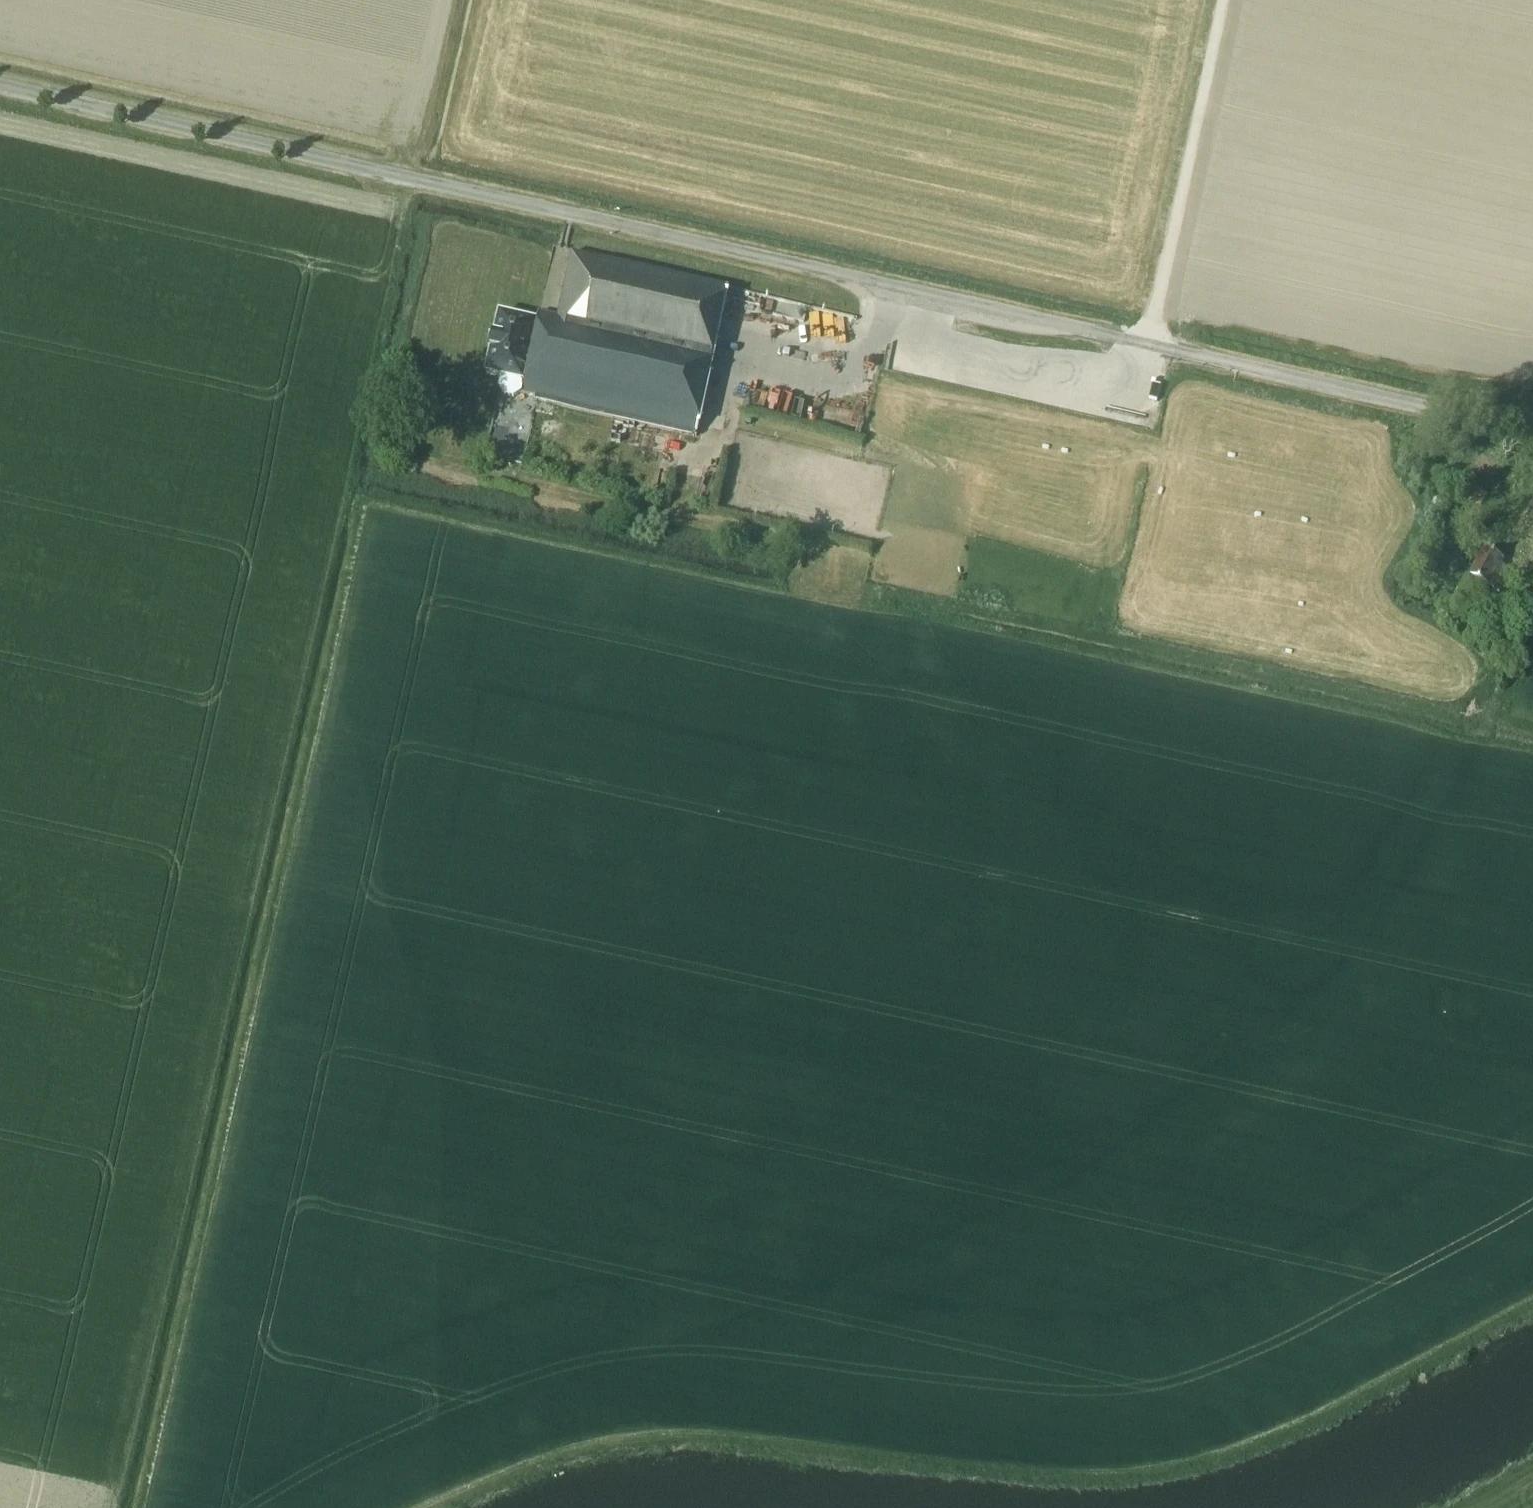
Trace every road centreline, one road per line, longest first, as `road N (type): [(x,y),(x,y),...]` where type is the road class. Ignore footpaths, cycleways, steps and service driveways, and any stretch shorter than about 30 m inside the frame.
road 1 (unclassified): [(0,85),(1532,430)]
road 2 (track): [(1149,344),(1224,0)]

